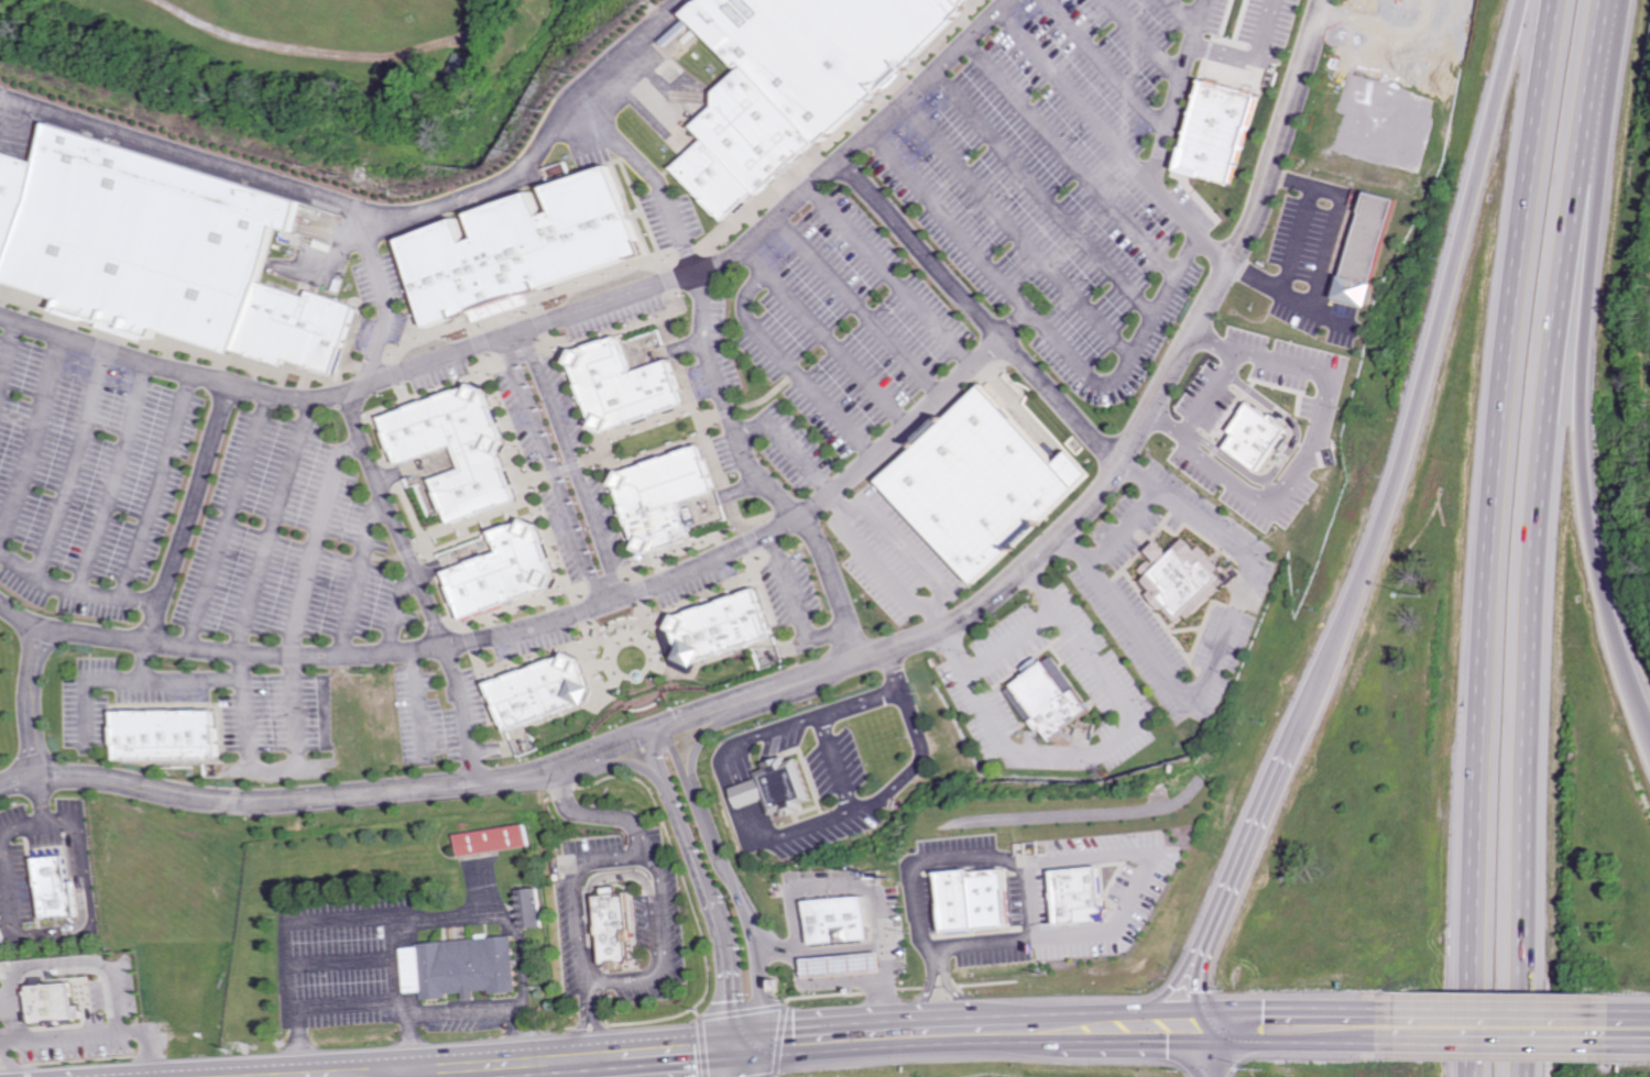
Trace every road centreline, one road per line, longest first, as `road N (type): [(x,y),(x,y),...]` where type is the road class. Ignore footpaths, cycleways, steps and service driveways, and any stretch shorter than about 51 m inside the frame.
road 1 (residential): [(0,789),(45,774),(85,774),(200,798),(275,800),(512,778),(582,759),(938,626),(990,591),(1081,501),(1238,261),(1265,206),(1321,0)]
road 2 (motorway): [(1555,0),(1517,267),(1491,537),(1468,1076)]
road 3 (motorway): [(1523,1076),(1541,535),(1575,190),(1604,0)]
road 4 (motorway): [(1521,0),(1397,483),(1247,871)]
road 5 (motorway): [(1649,737),(1603,593),(1584,452),(1596,52)]
road 6 (secondary): [(569,1058),(917,1034),(1233,1025)]
road 7 (residential): [(747,1044),(764,1008),(757,948),(744,898),(670,726)]
road 8 (residential): [(655,732),(711,895),(723,1014),(747,1044)]
road 9 (secondary): [(256,1076),(569,1058)]
road 10 (residential): [(605,604),(512,336)]
road 11 (residential): [(529,331),(627,596)]
road 12 (residential): [(998,337),(832,160)]
road 13 (motorway): [(1247,871),(1140,1029)]
road 14 (trunk): [(1408,1024),(1596,1026)]
road 15 (trunk): [(1233,1025),(1408,1024)]
road 16 (motorway): [(1247,871),(1209,974),(1216,1007),(1233,1025)]
road 17 (residential): [(1112,460),(998,337)]
road 18 (residential): [(47,627),(40,677),(45,774)]

